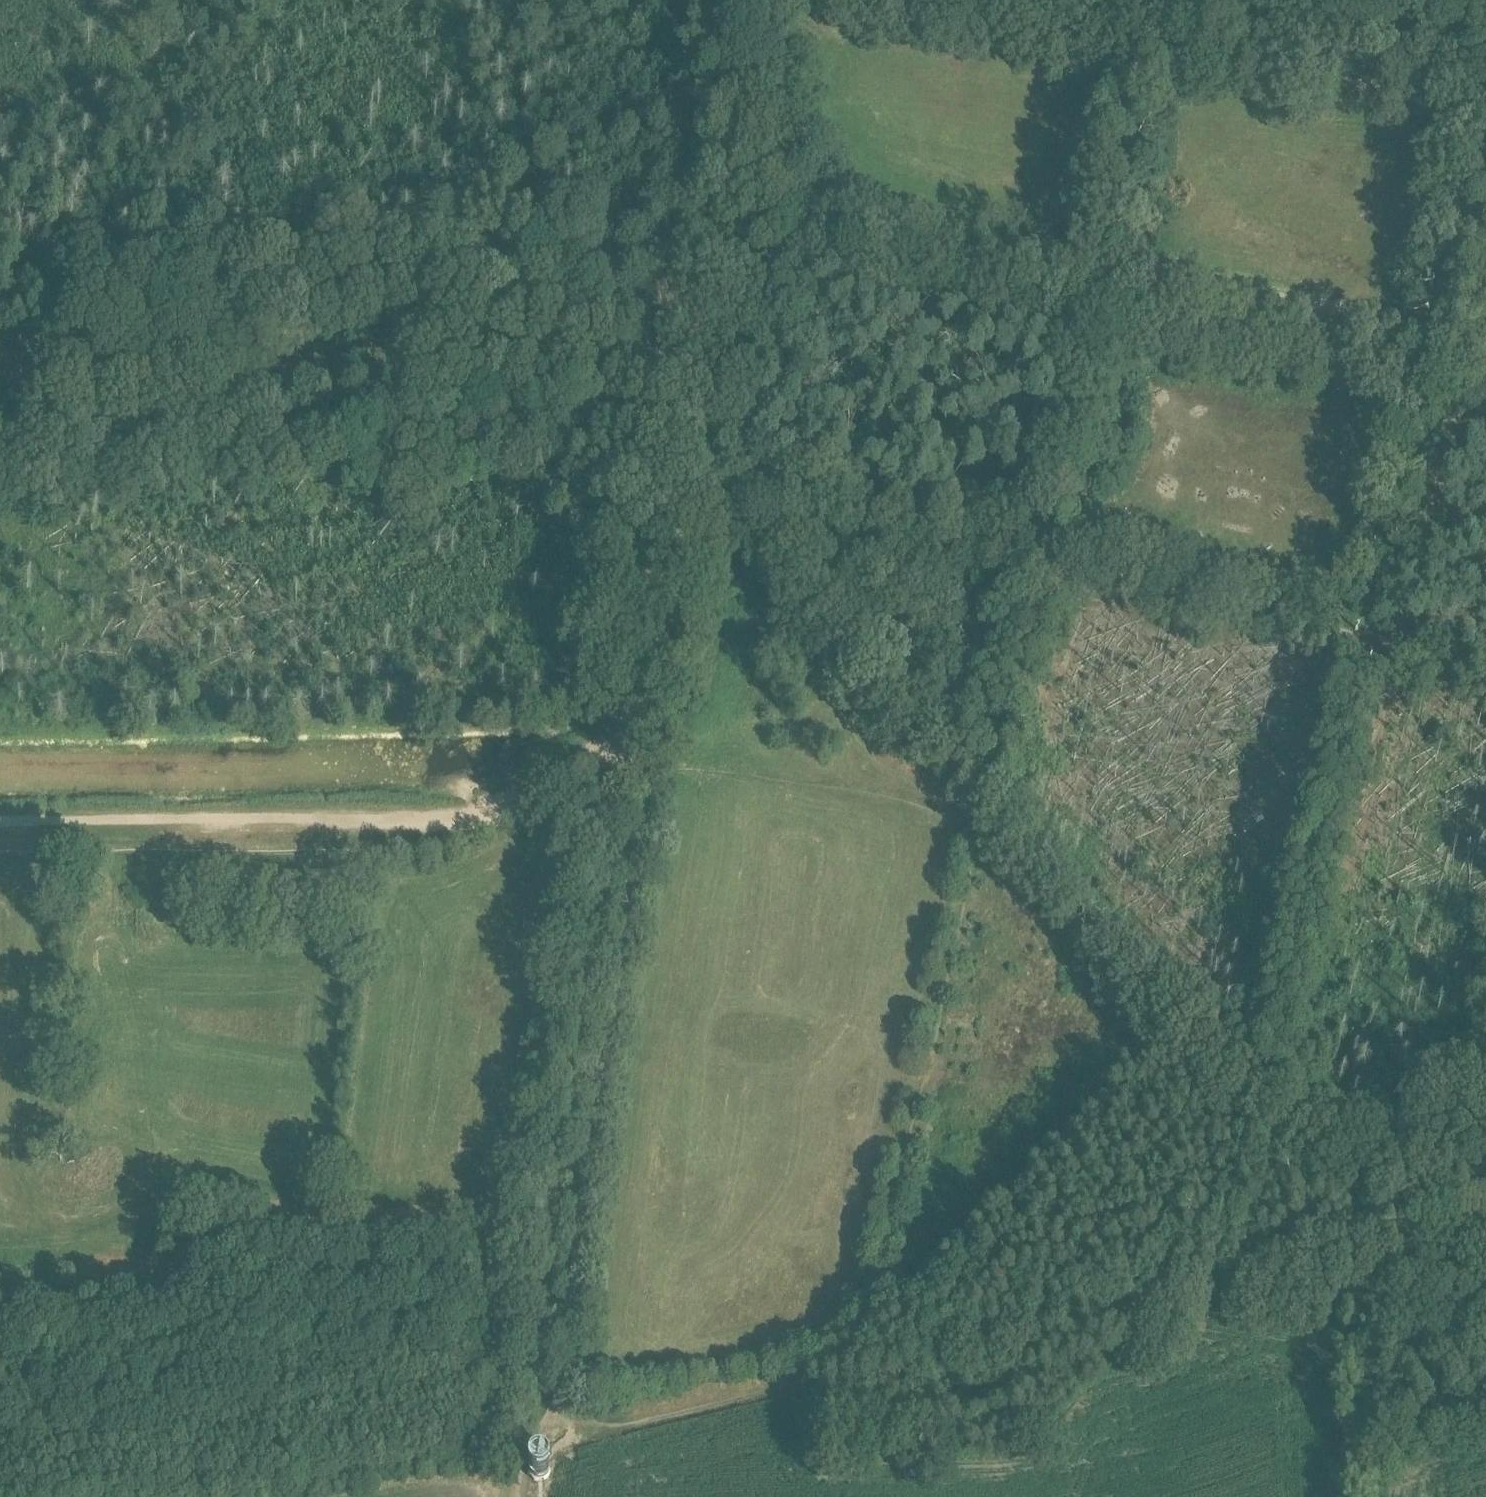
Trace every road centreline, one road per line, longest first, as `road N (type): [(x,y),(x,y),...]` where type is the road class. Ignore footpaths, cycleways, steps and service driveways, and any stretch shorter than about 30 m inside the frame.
road 1 (track): [(1089,340),(861,1358),(827,1376),(644,1422),(563,1420)]
road 2 (track): [(669,462),(1485,662)]
road 3 (track): [(521,1496),(531,1441),(563,1420),(618,869),(610,744)]
road 4 (track): [(0,335),(703,317)]
road 5 (track): [(610,744),(516,801),(479,815),(0,828)]
road 6 (track): [(1476,110),(867,0)]
road 7 (track): [(1369,630),(1476,110)]
road 8 (track): [(669,462),(776,0)]
road 9 (track): [(610,744),(669,462)]

